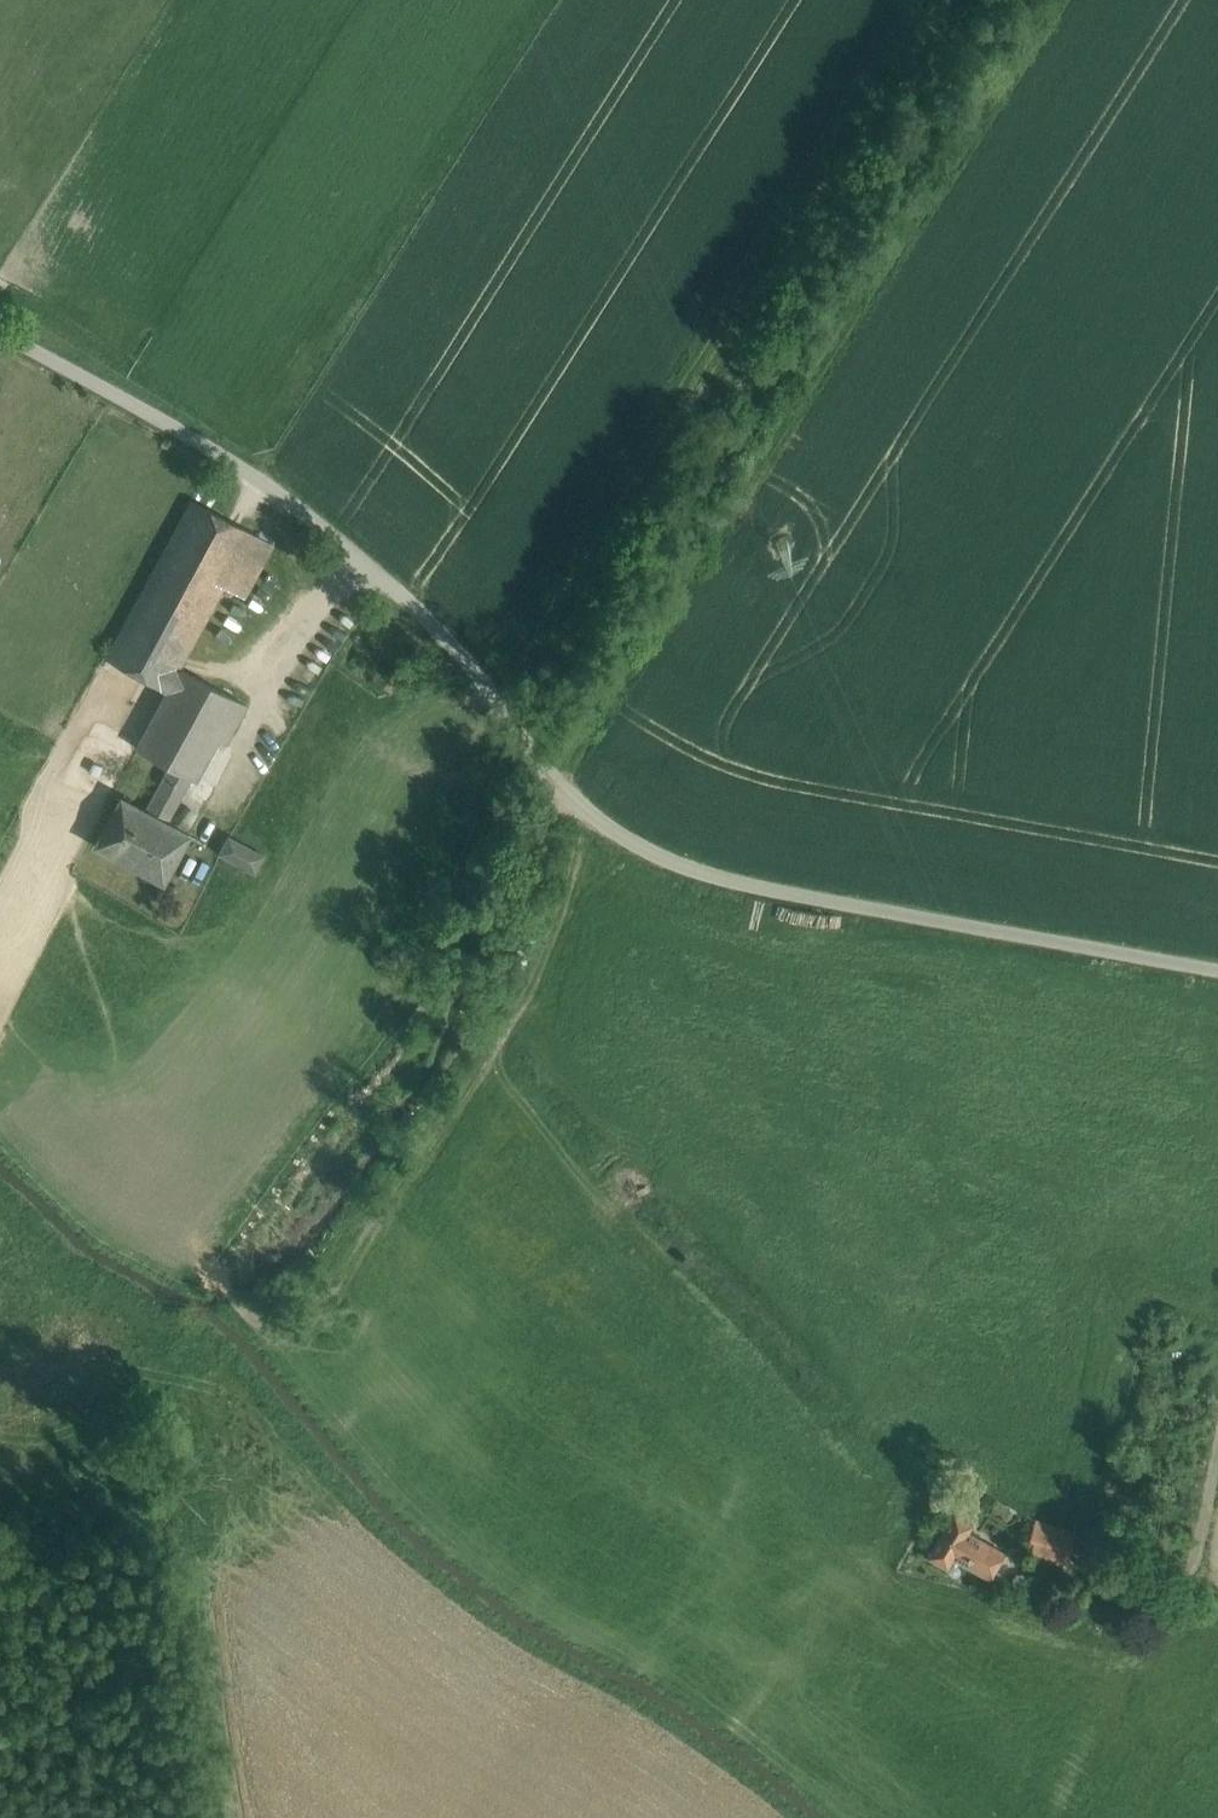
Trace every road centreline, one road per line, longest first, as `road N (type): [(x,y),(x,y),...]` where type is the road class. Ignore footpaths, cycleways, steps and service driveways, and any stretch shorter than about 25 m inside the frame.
road 1 (unclassified): [(1217,970),(732,881),(675,867),(624,842),(569,797),(448,635),(260,481),(0,335)]

